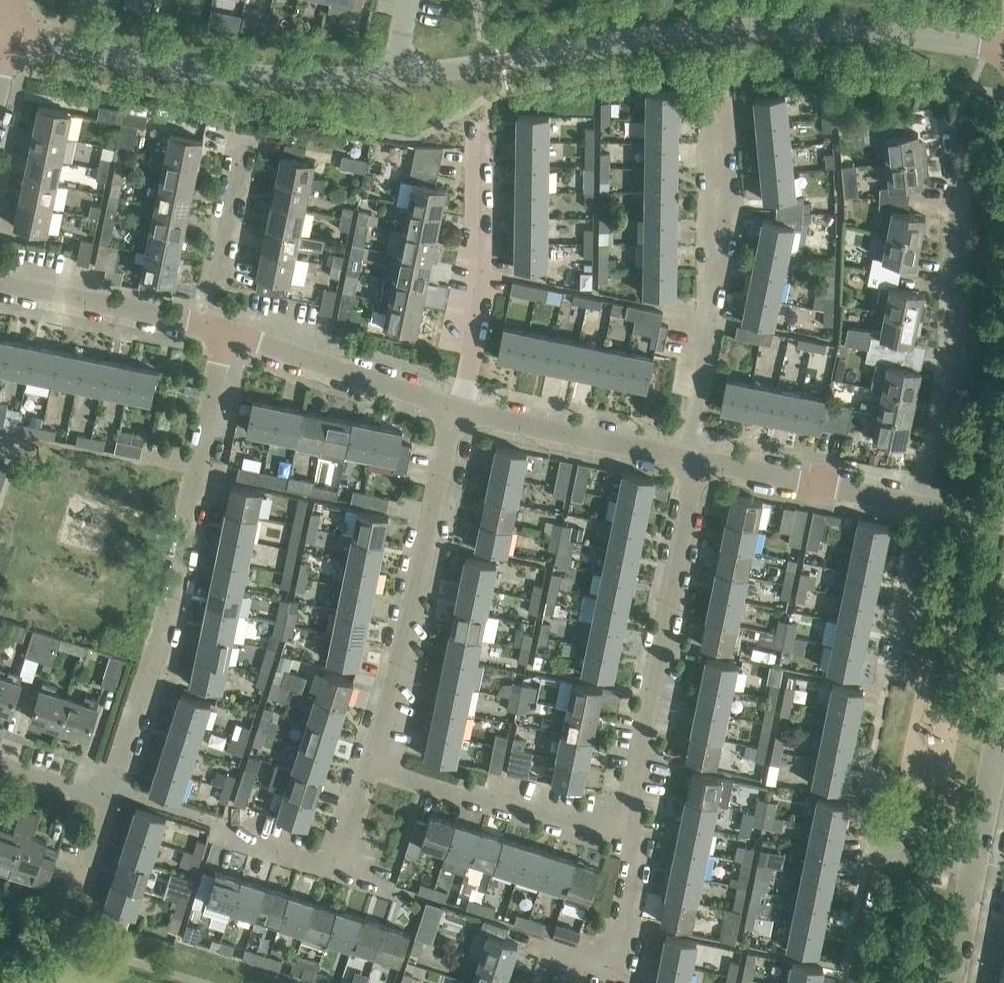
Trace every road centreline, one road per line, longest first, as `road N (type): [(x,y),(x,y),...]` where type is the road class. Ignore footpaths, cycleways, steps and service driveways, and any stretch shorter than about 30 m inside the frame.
road 1 (residential): [(1003,52),(874,31),(744,29),(393,76),(302,77),(168,66),(7,32)]
road 2 (residential): [(109,797),(168,609),(226,332)]
road 3 (residential): [(920,505),(952,361),(952,123)]
road 4 (residential): [(625,821),(693,459)]
road 5 (residential): [(368,764),(400,676),(459,408)]
road 6 (residential): [(693,459),(722,203),(718,101)]
road 7 (residential): [(459,408),(474,355),(480,127)]
road 8 (residential): [(368,764),(594,830),(625,821)]
road 9 (residential): [(459,408),(226,332)]
road 10 (residential): [(693,459),(459,408)]
road 11 (residential): [(920,505),(693,459)]
road 12 (residential): [(848,982),(880,853),(975,866)]
road 13 (residential): [(545,958),(587,969),(614,957),(637,863),(625,821)]
road 14 (residential): [(205,326),(0,282)]
road 15 (residential): [(205,326),(244,140)]
road 16 (residential): [(890,673),(920,505)]
road 17 (residential): [(975,866),(1003,709)]

